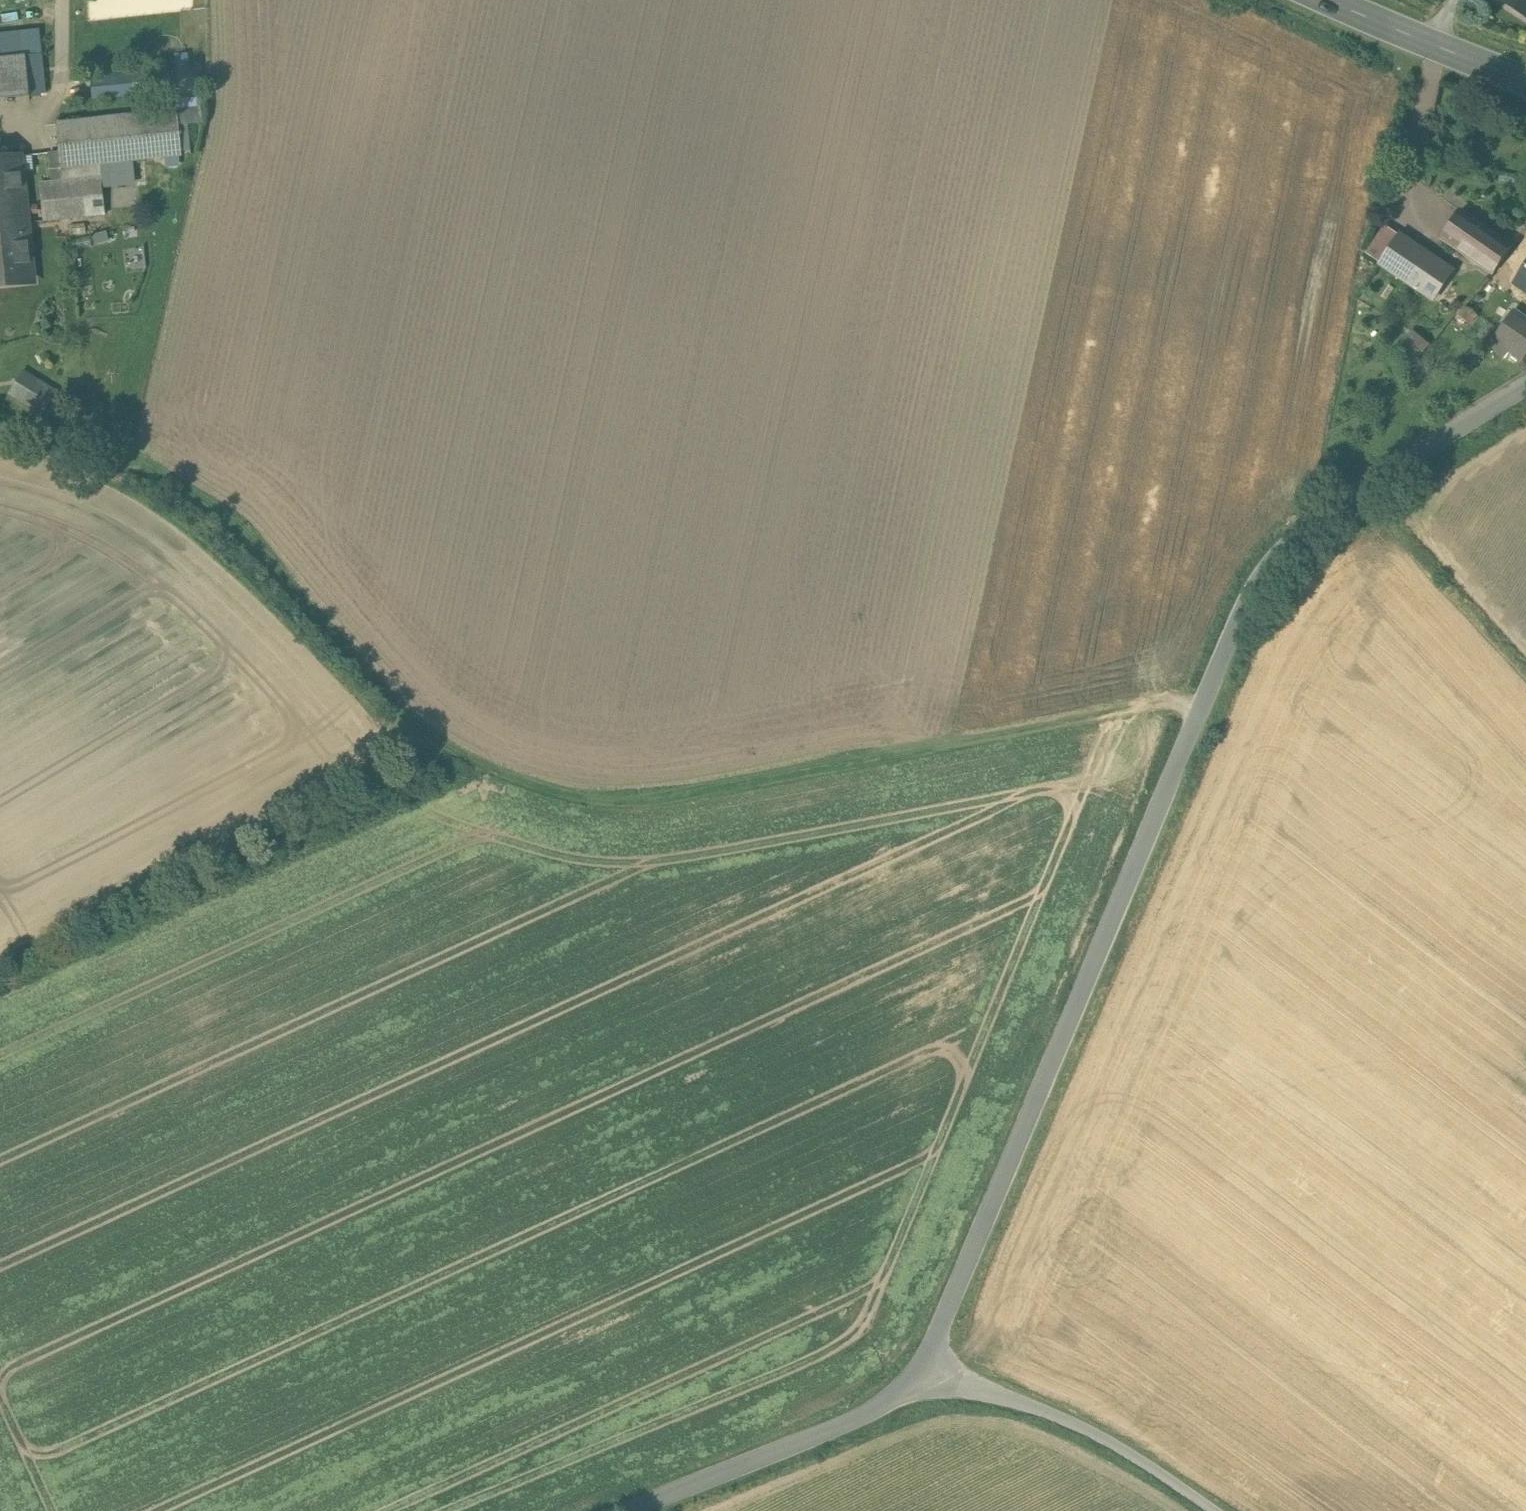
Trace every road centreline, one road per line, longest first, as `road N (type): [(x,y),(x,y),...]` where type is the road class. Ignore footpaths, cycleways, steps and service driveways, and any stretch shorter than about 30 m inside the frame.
road 1 (unclassified): [(1525,389),(1300,540),(1240,620),(925,1369)]
road 2 (unclassified): [(925,1369),(881,1410),(627,1510)]
road 3 (unclassified): [(1212,1510),(1123,1448),(925,1369)]

